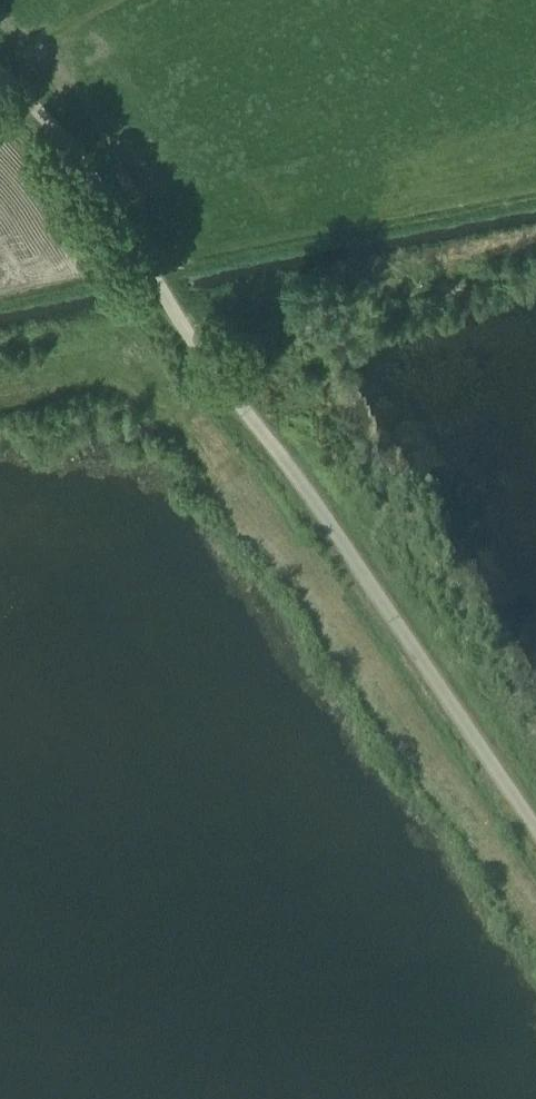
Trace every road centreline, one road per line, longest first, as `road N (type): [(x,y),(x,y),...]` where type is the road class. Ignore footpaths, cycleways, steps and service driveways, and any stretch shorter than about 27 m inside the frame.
road 1 (unclassified): [(535,837),(354,559),(216,374),(68,142),(0,75)]
road 2 (track): [(0,376),(91,365),(183,405),(535,914)]

